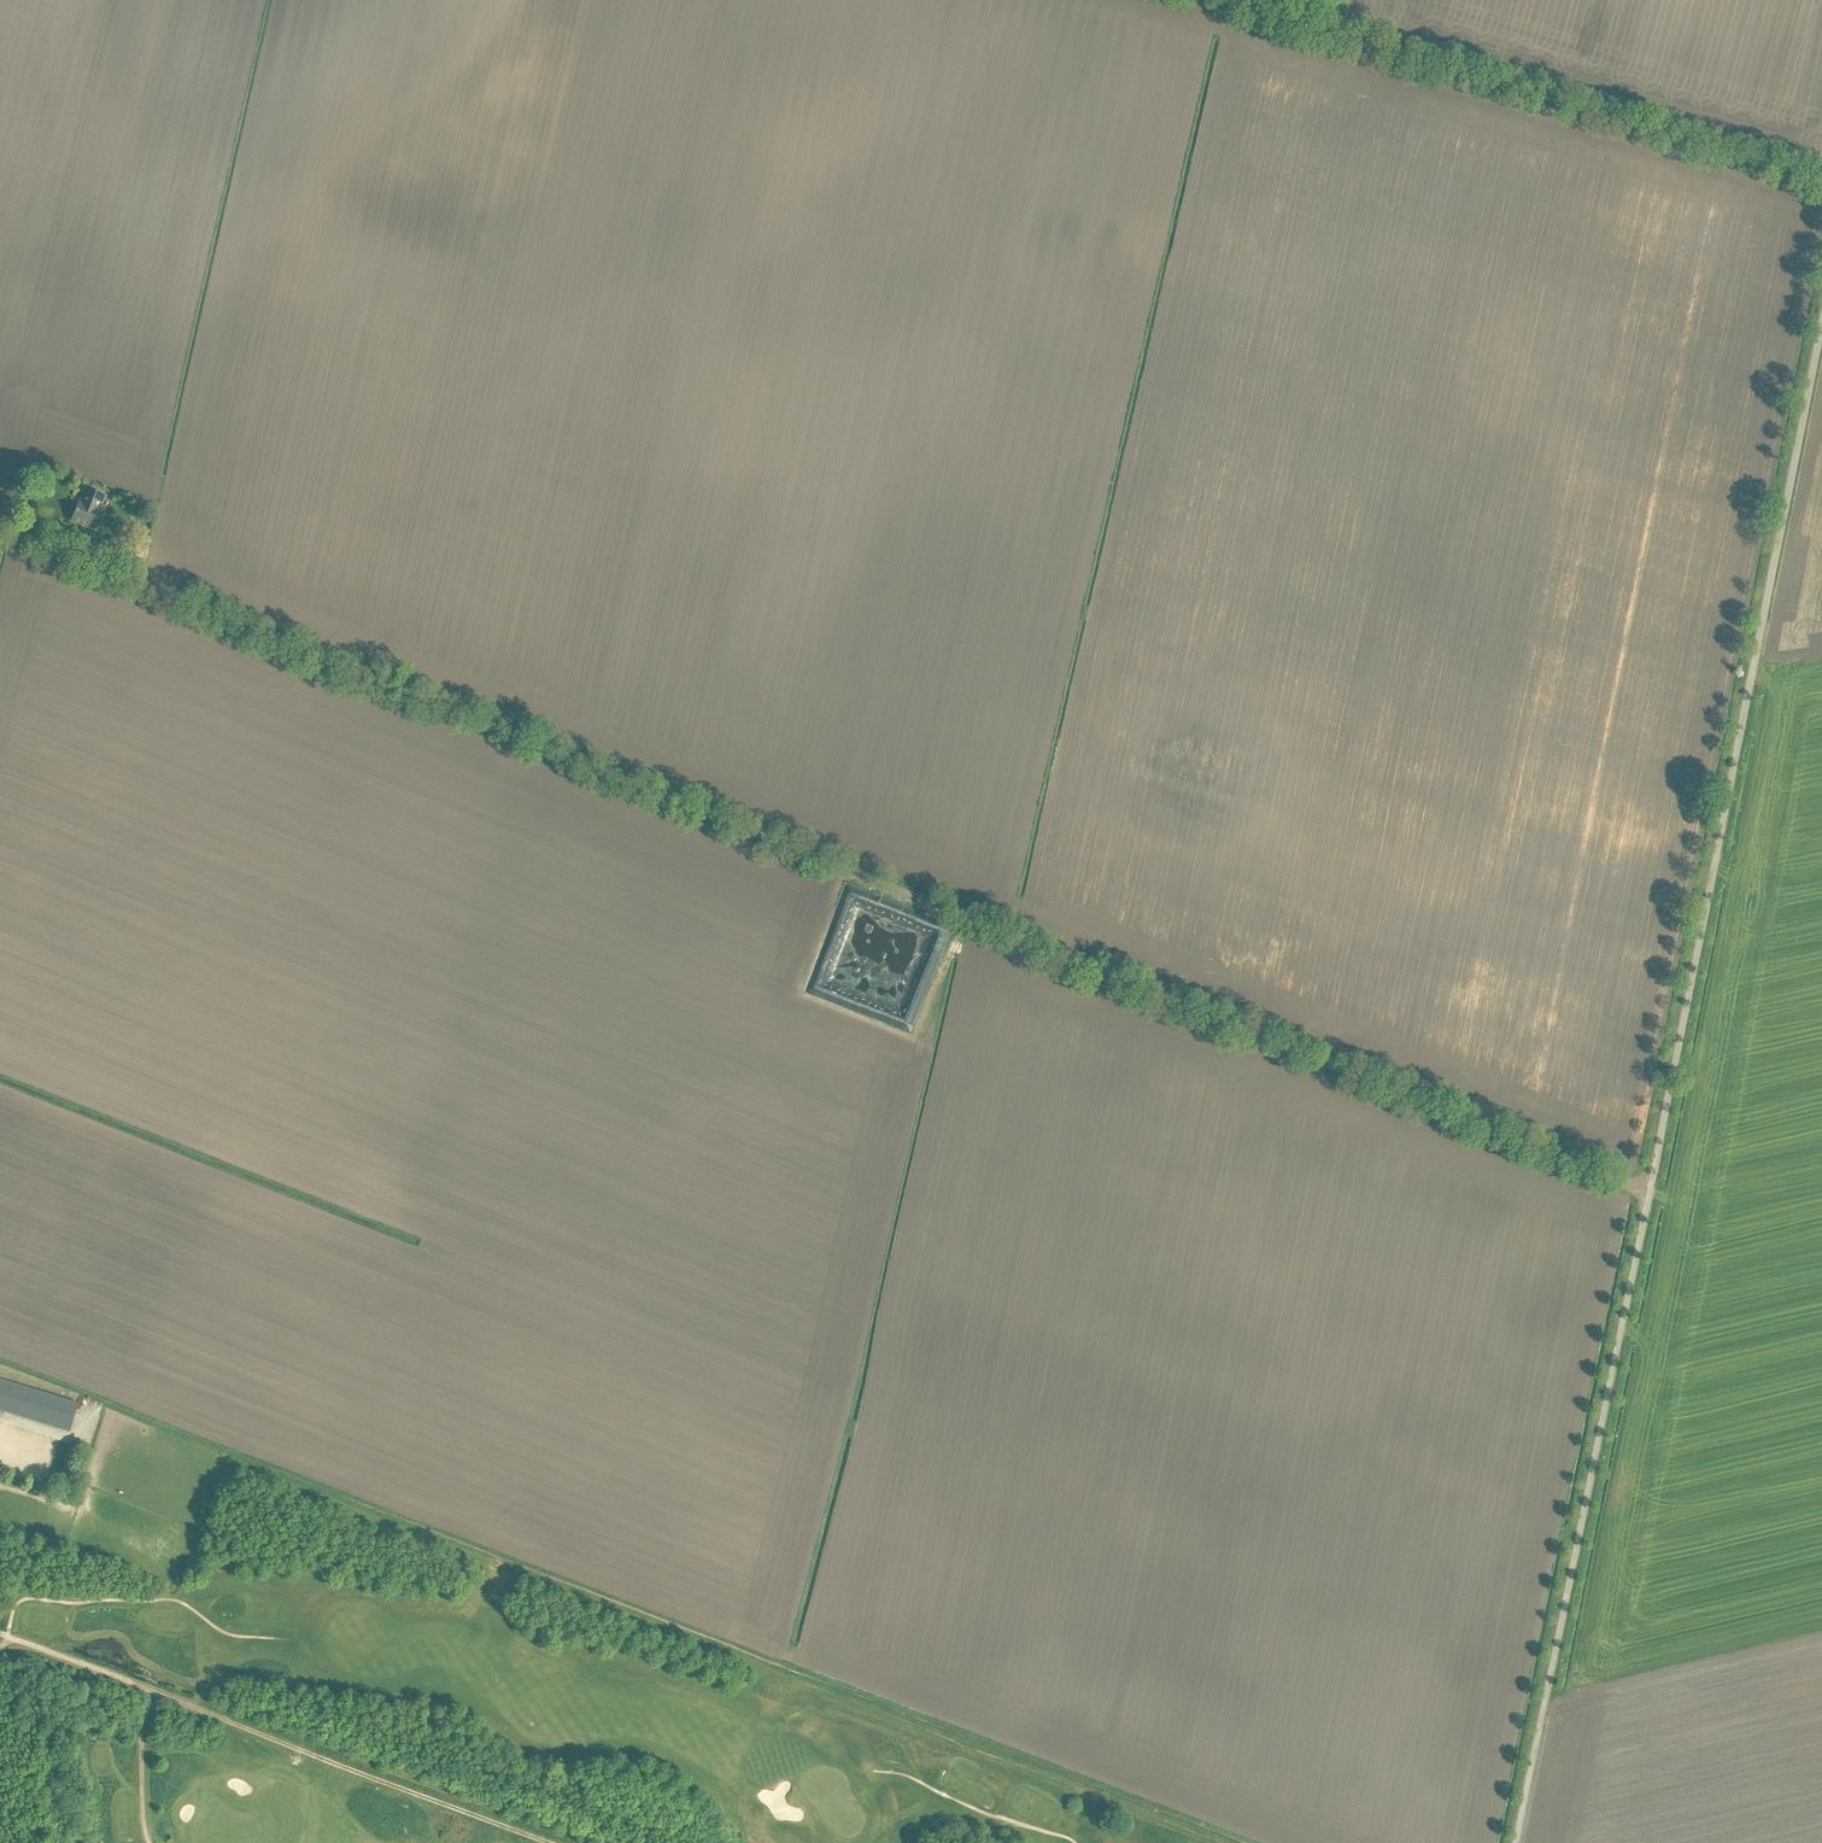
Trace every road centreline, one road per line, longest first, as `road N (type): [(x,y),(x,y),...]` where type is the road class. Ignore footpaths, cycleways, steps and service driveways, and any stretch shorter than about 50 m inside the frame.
road 1 (track): [(0,526),(1647,1193)]
road 2 (track): [(1227,0),(1821,180)]
road 3 (track): [(0,1634),(553,1842)]

